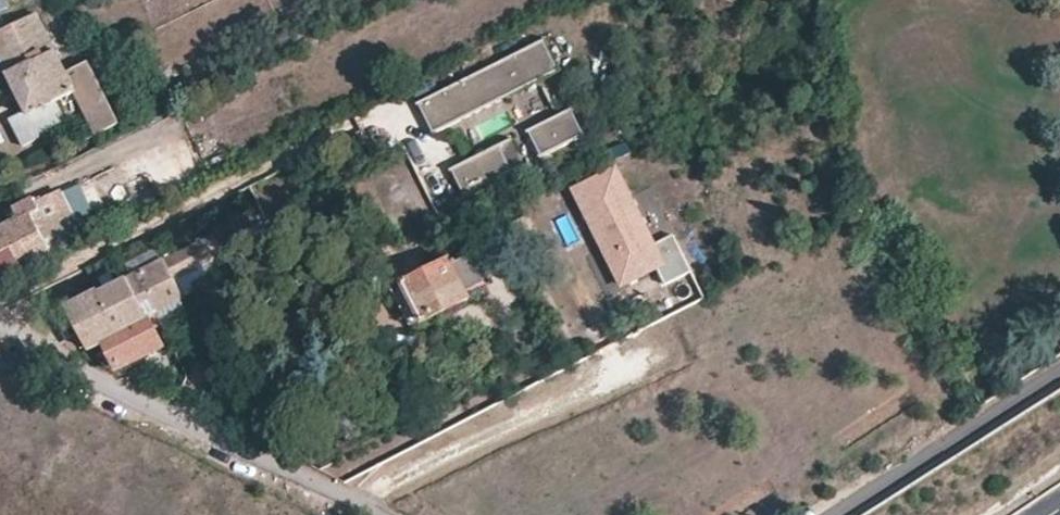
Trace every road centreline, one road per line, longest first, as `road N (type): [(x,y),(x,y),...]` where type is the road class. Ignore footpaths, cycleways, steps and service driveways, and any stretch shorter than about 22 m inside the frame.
road 1 (residential): [(376,514),(0,322)]
road 2 (residential): [(1059,378),(844,514)]

